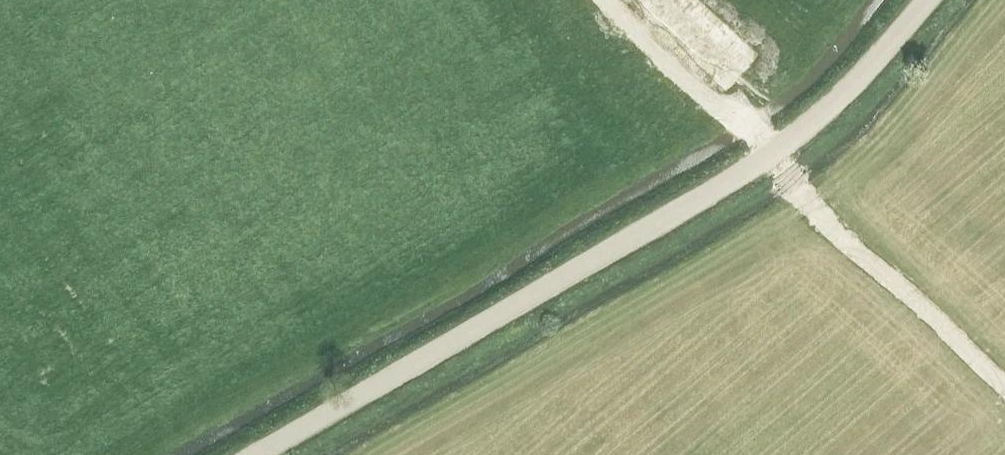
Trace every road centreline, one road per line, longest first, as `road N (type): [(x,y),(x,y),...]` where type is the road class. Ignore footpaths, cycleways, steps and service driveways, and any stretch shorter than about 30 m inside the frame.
road 1 (tertiary): [(257,454),(765,157),(855,83),(929,0)]

